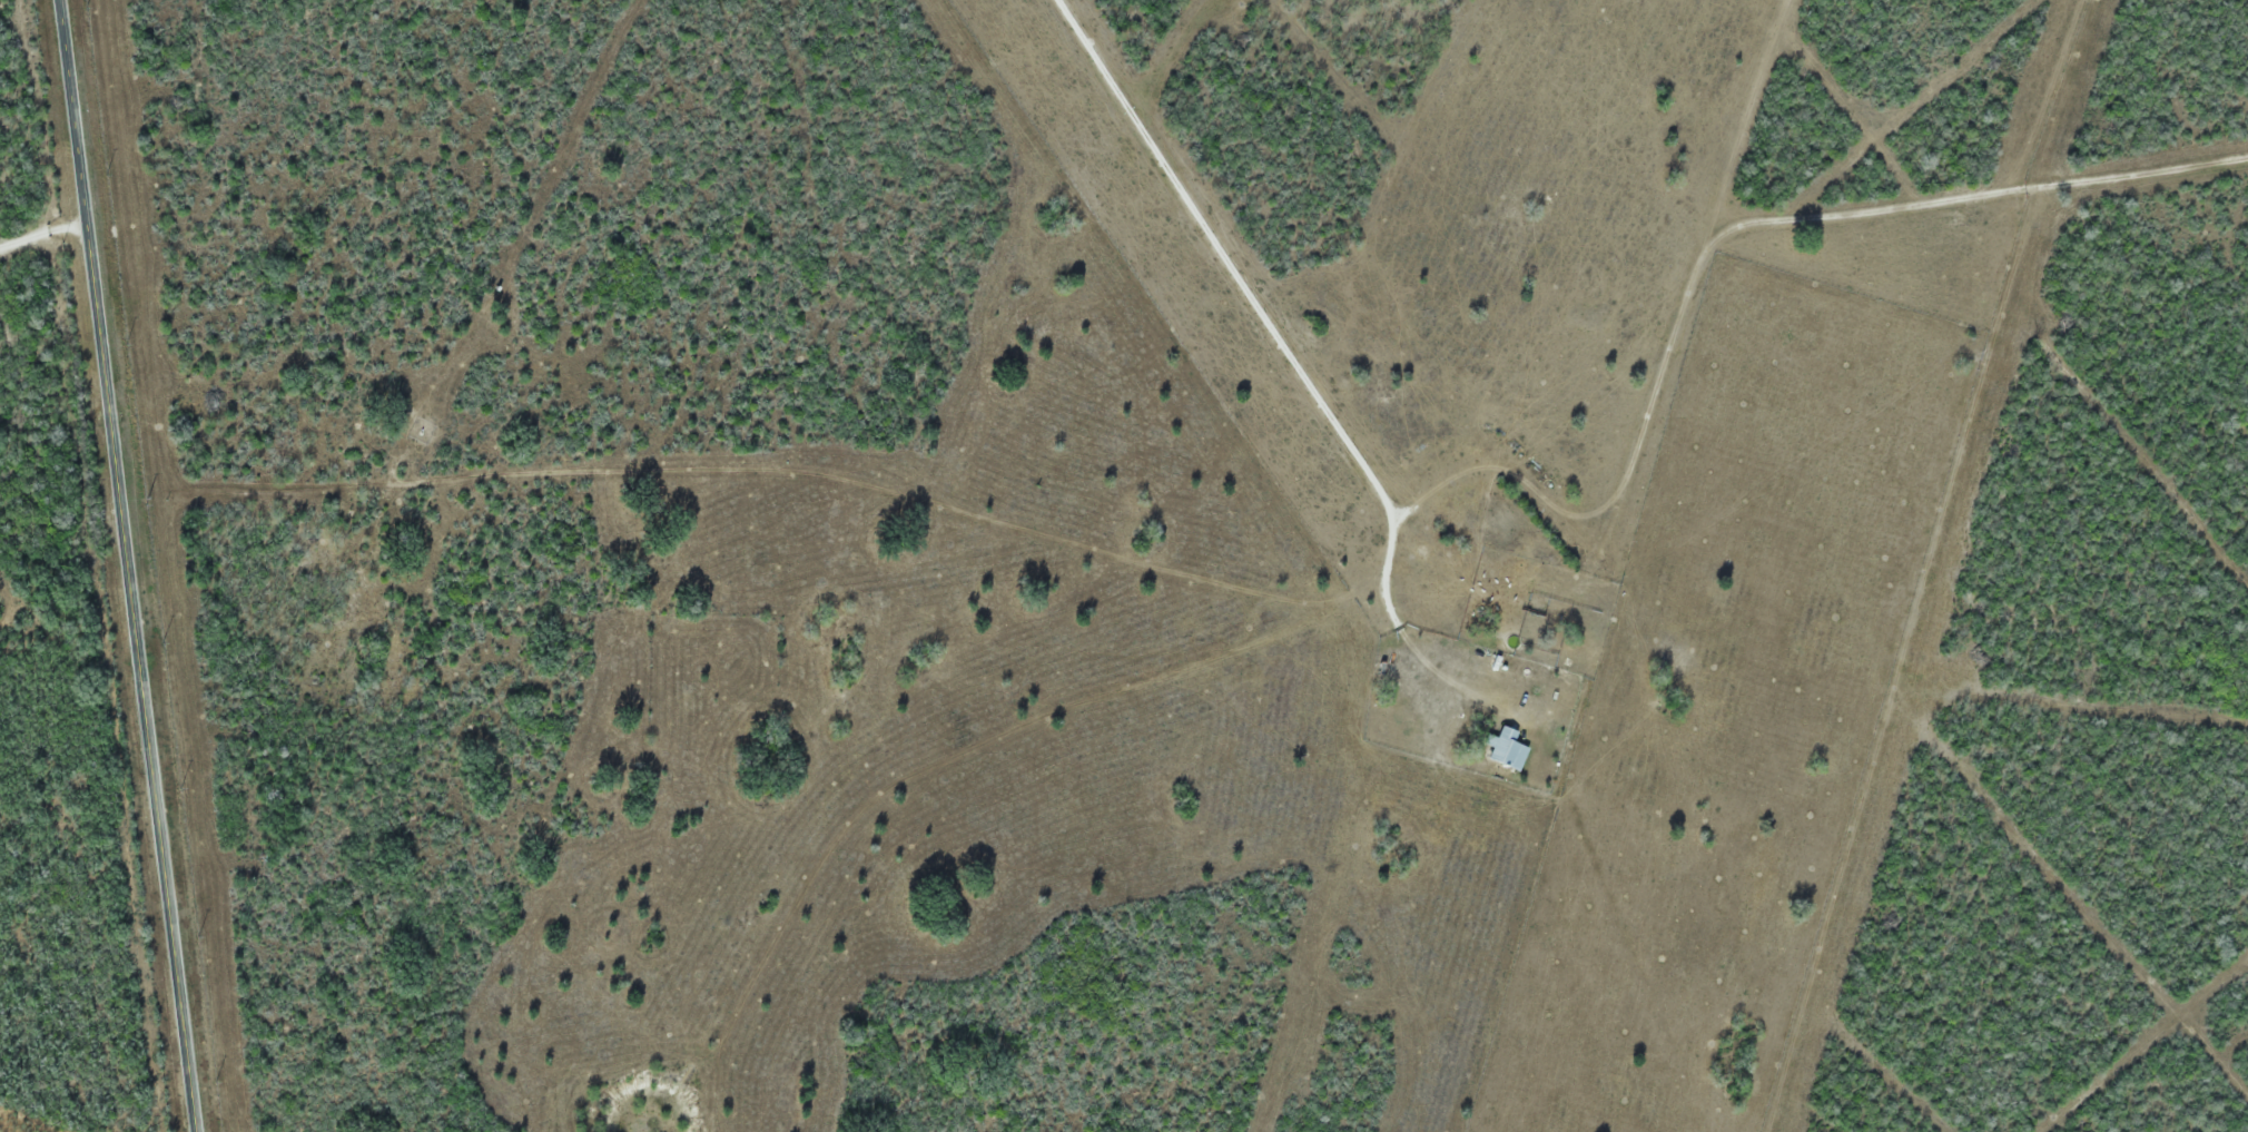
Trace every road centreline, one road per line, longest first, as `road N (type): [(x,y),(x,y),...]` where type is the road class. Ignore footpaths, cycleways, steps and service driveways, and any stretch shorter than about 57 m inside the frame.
road 1 (secondary): [(199,1131),(61,0)]

